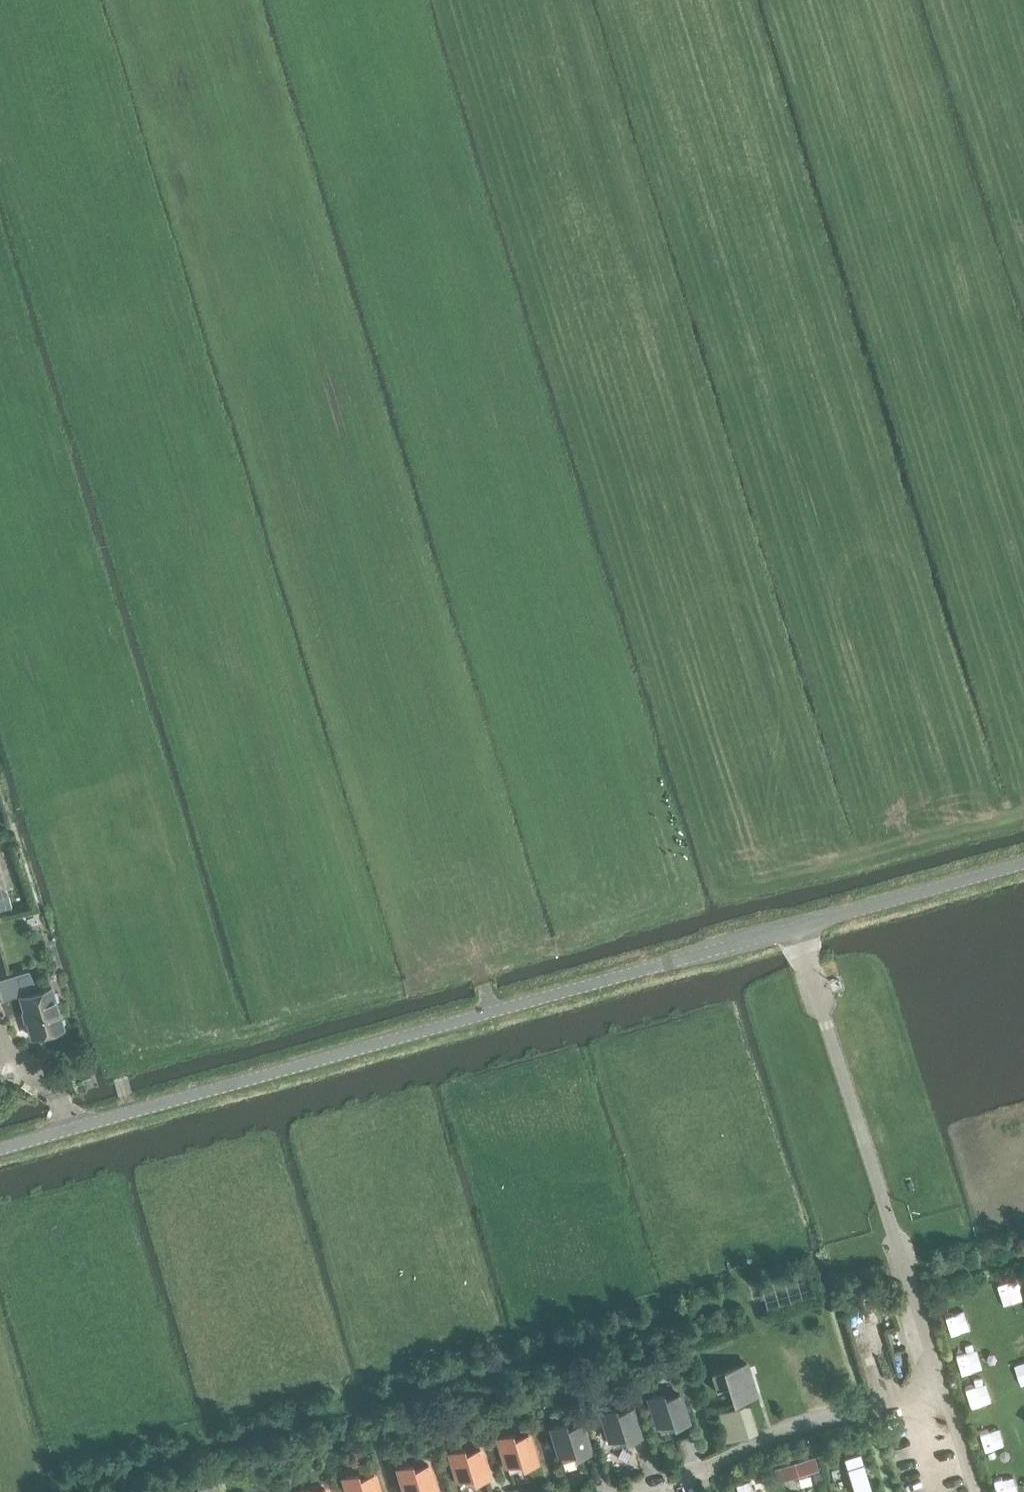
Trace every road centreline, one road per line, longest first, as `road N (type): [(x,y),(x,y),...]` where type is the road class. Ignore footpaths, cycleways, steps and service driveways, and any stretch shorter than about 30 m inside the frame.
road 1 (unclassified): [(0,1148),(1023,862)]
road 2 (track): [(741,1265),(770,1338),(805,1360),(825,1422)]

